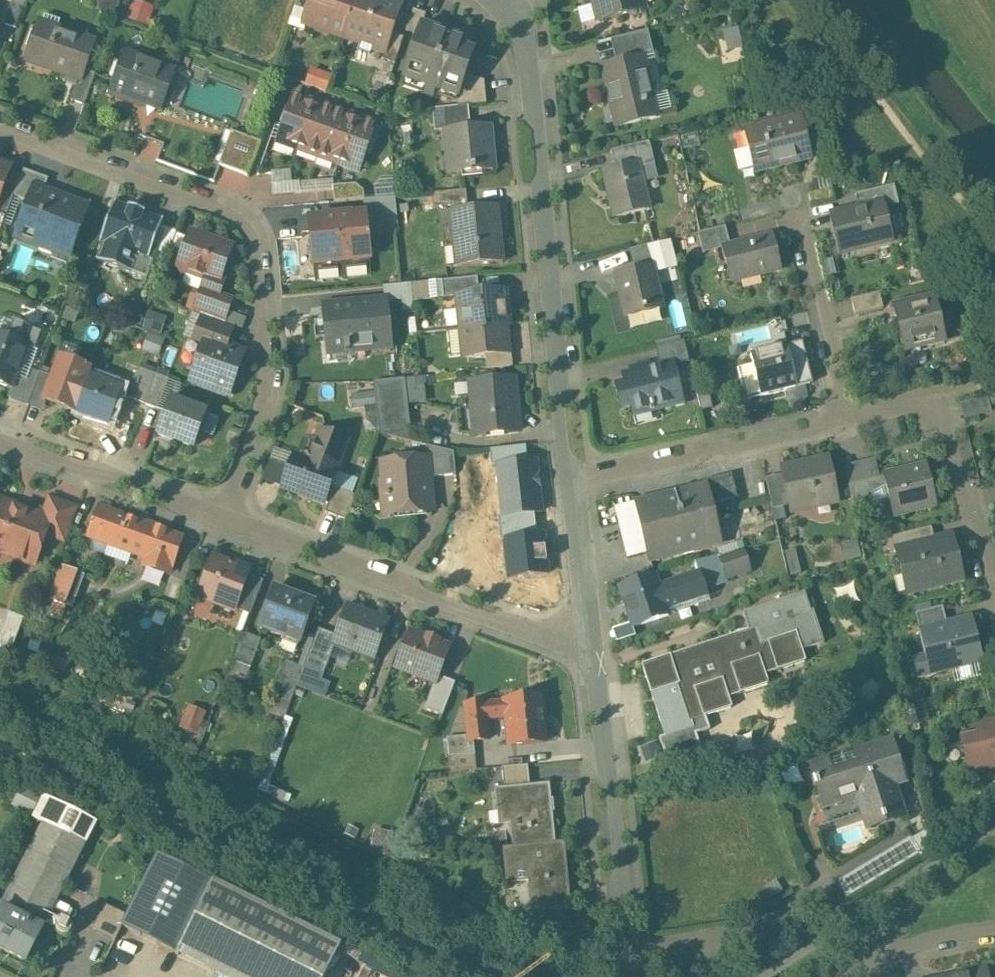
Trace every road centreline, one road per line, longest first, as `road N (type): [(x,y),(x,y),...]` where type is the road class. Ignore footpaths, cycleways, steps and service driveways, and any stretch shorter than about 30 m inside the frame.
road 1 (residential): [(0,126),(232,210),(250,224),(259,243),(269,391),(225,521)]
road 2 (residential): [(507,0),(519,4),(570,483)]
road 3 (residential): [(225,521),(547,634),(588,631)]
road 4 (residential): [(588,631),(629,976)]
road 5 (residential): [(994,607),(939,403),(847,425)]
road 6 (residential): [(847,425),(570,483)]
road 7 (residential): [(0,439),(225,521)]
road 8 (residential): [(797,203),(847,425)]
road 9 (residential): [(850,976),(887,956),(994,933)]
road 10 (residential): [(570,483),(588,631)]

